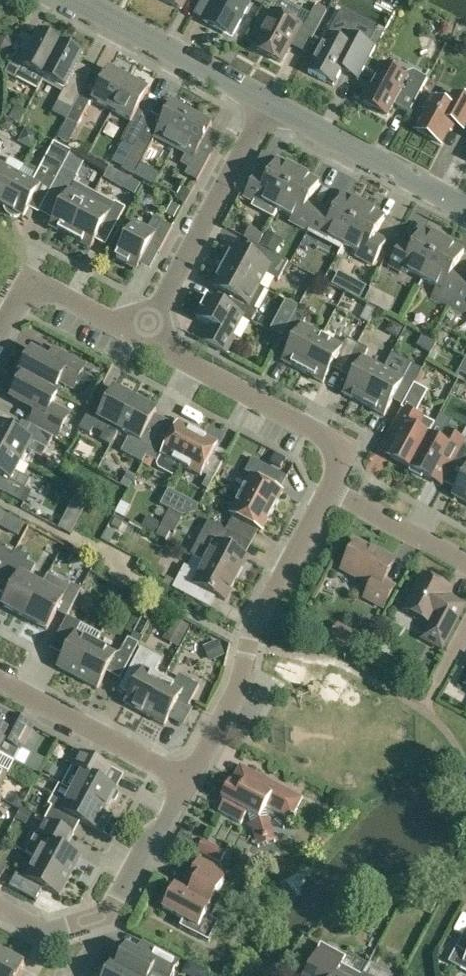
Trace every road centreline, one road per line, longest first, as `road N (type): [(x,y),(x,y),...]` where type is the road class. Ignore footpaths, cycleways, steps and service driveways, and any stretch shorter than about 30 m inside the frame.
road 1 (residential): [(187,777),(235,684),(259,613),(325,487)]
road 2 (residential): [(325,487),(345,447),(145,337)]
road 3 (residential): [(145,337),(268,100)]
road 4 (residential): [(268,100),(465,206)]
road 5 (residential): [(0,672),(187,777)]
road 6 (residential): [(79,0),(268,100)]
road 7 (residential): [(0,333),(31,281),(145,337)]
road 8 (residential): [(325,487),(465,562)]
road 9 (residential): [(117,912),(187,777)]
road 10 (residential): [(117,912),(44,935),(0,911)]

